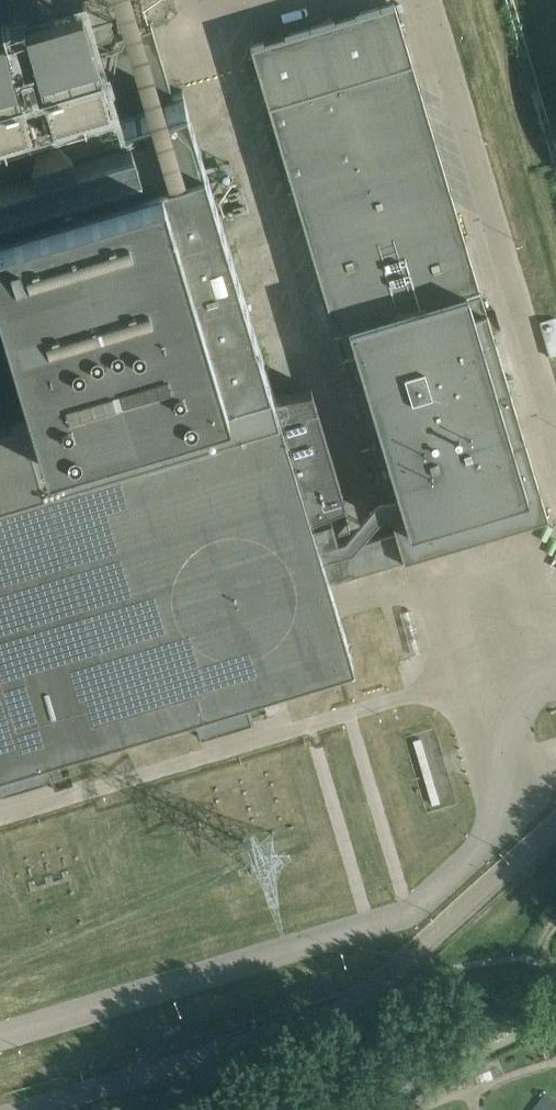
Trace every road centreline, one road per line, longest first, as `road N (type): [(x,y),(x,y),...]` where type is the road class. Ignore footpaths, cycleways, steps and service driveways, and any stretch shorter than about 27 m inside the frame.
road 1 (unclassified): [(19,1109),(324,1018),(408,956)]

